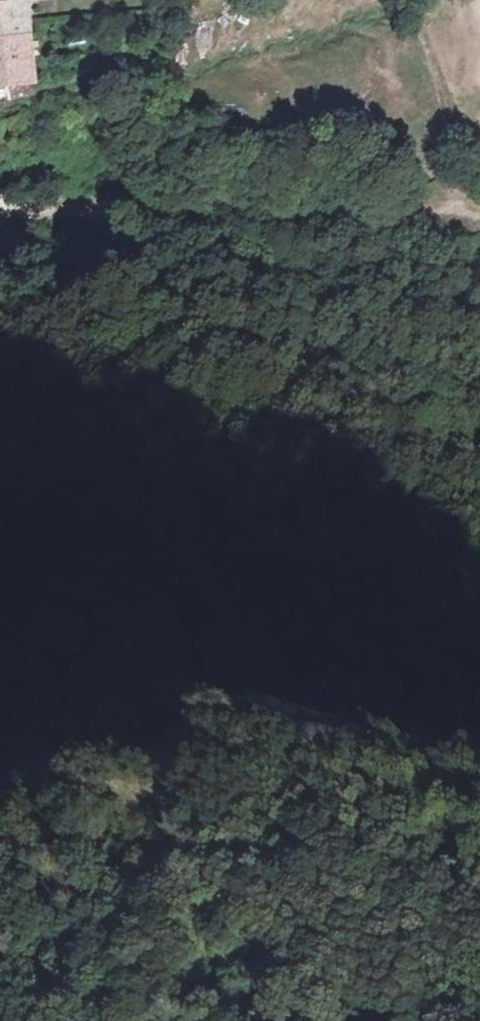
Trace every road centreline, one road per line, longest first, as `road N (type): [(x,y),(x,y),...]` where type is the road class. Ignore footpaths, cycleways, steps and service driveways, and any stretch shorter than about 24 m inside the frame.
road 1 (track): [(233,217),(440,208),(479,216)]

